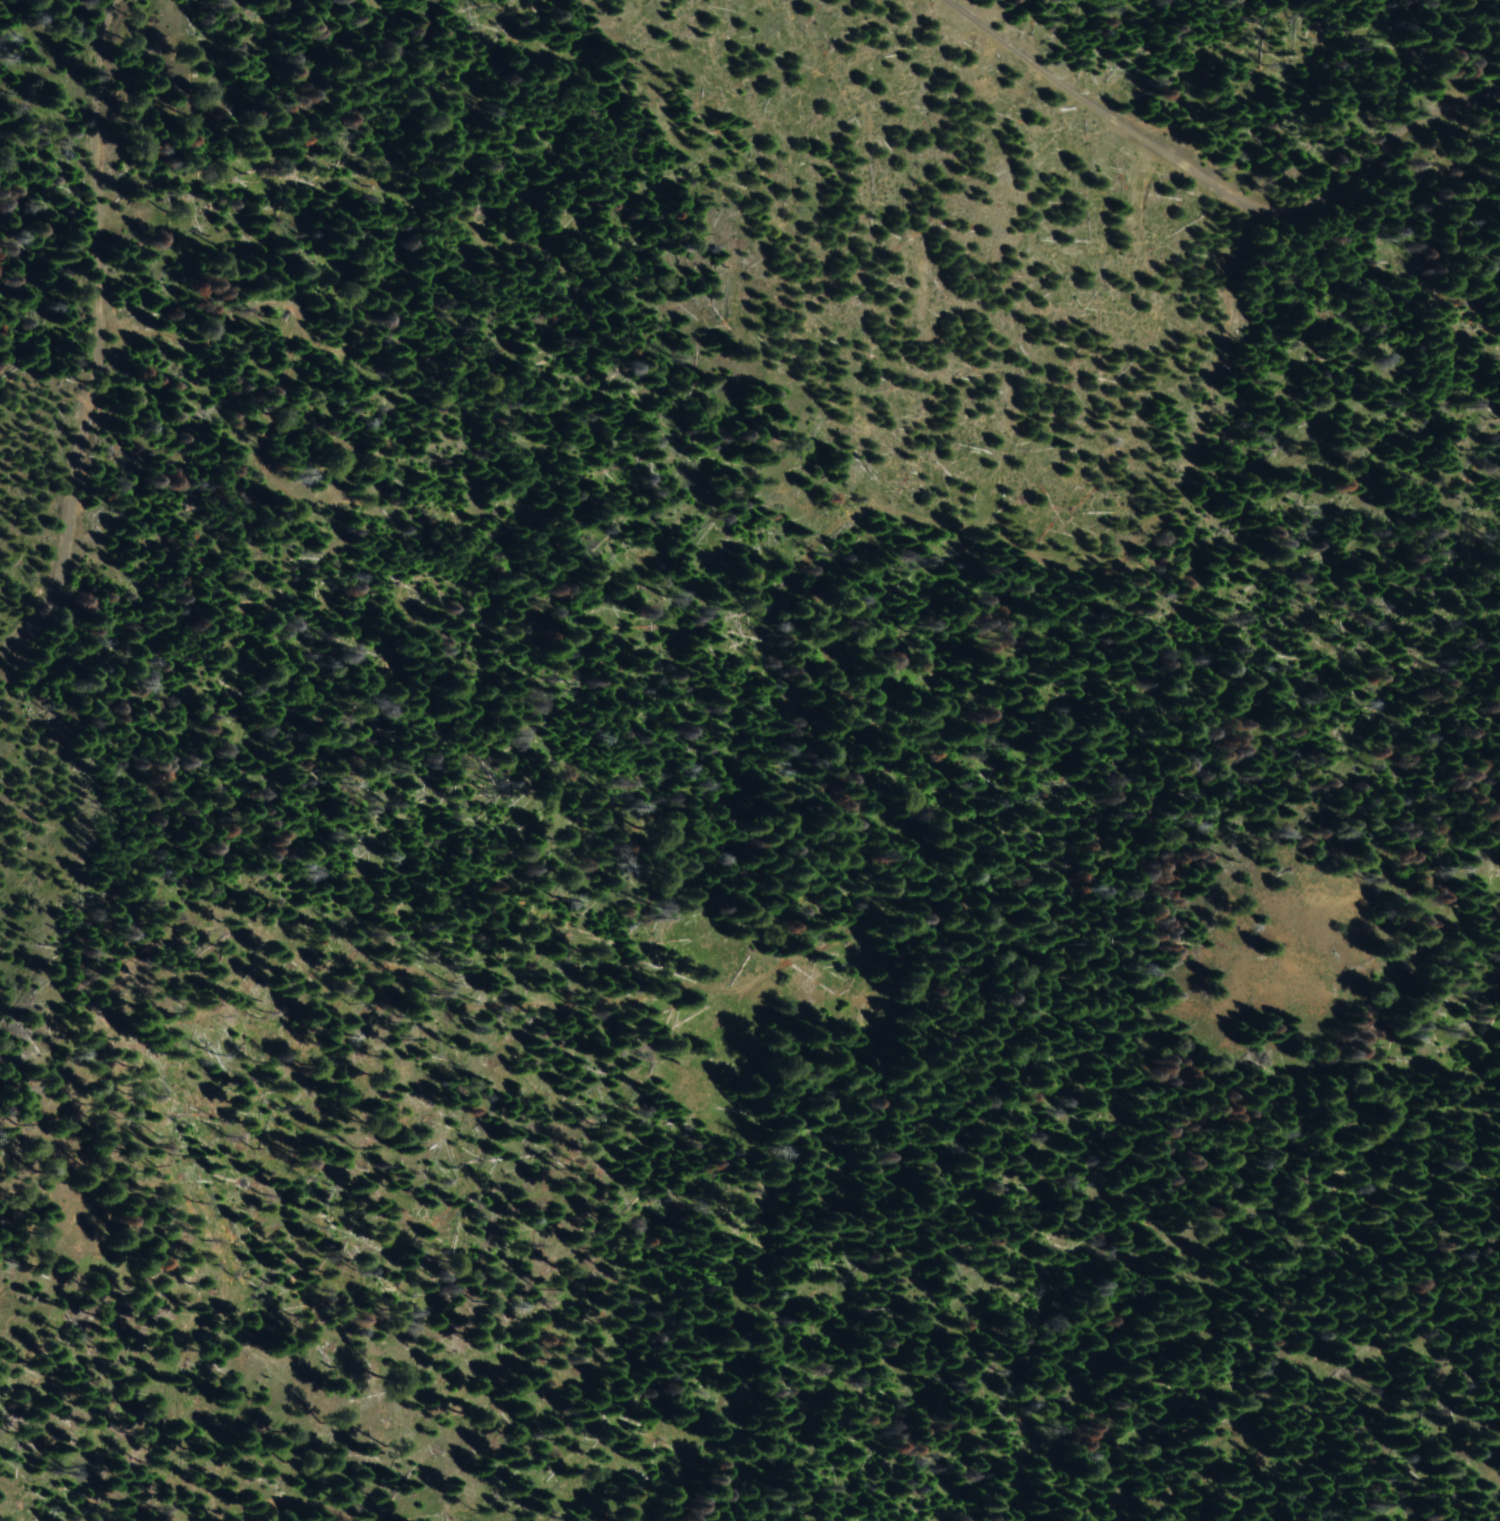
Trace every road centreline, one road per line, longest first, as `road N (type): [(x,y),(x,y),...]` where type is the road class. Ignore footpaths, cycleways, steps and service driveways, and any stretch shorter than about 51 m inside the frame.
road 1 (track): [(903,0),(1059,109),(1300,195),(1499,93)]
road 2 (track): [(0,501),(104,22),(136,0)]

